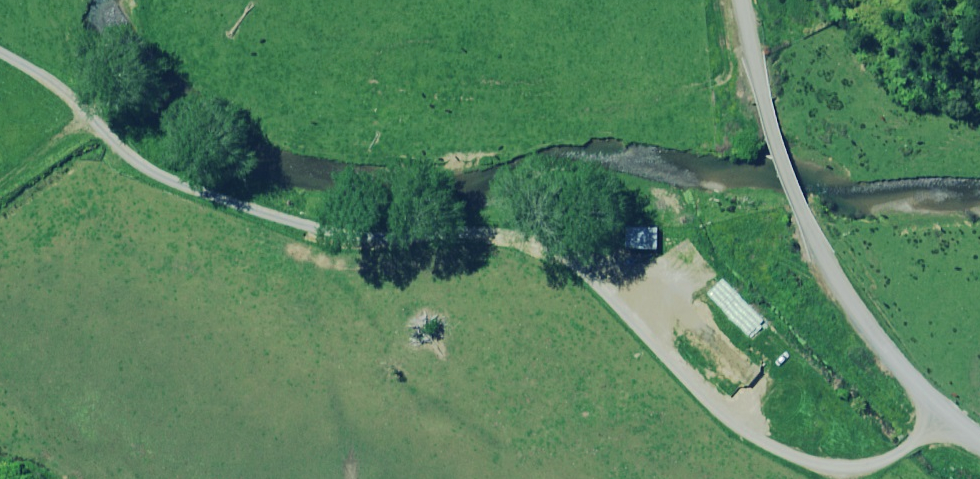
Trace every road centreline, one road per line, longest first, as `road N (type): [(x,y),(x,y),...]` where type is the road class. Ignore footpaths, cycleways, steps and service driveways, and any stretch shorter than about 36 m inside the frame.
road 1 (track): [(923,415),(867,452),(814,445),(743,415),(544,228),(476,213),(245,198),(176,172),(73,93)]
road 2 (unclassified): [(745,0),(784,163),(884,383),(979,453)]

